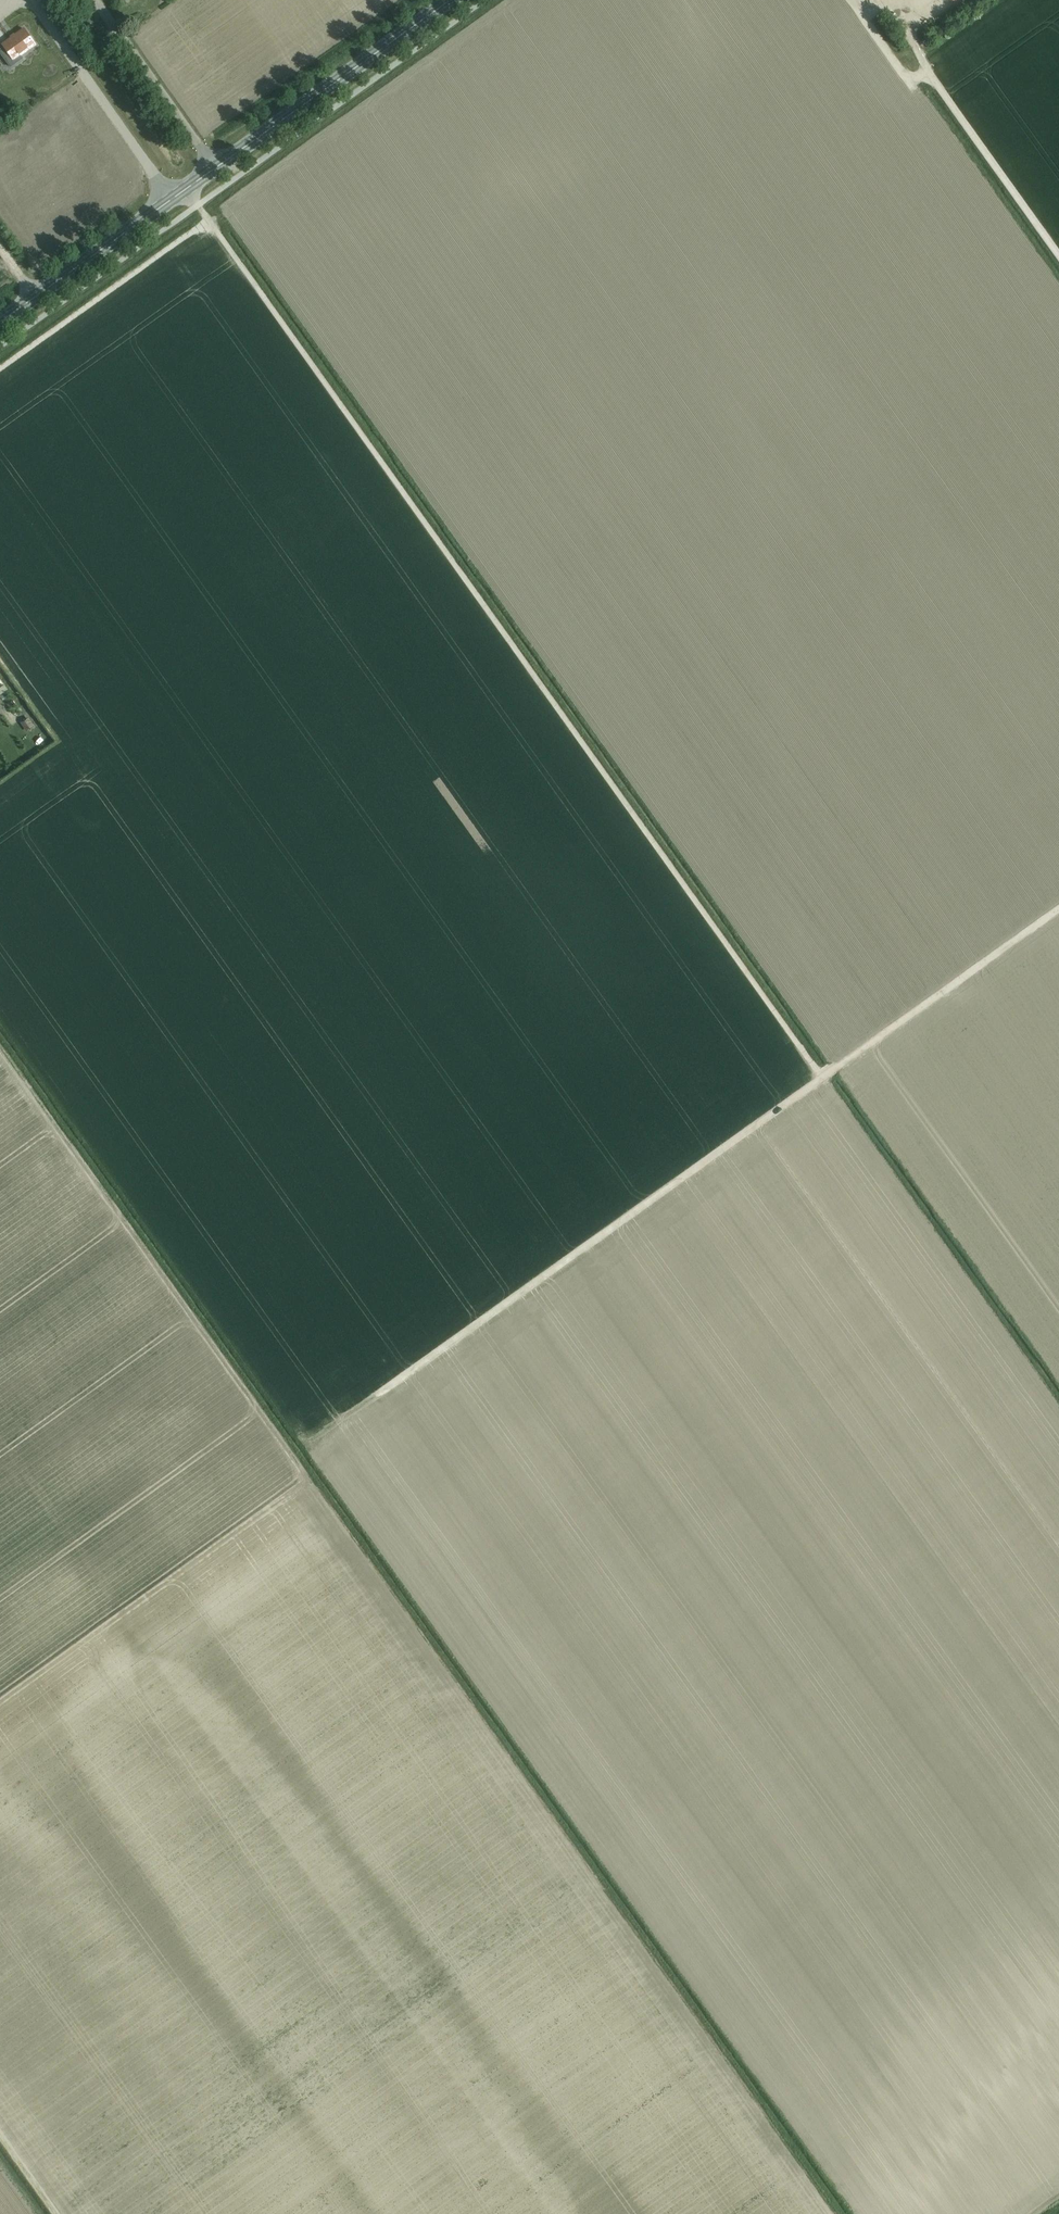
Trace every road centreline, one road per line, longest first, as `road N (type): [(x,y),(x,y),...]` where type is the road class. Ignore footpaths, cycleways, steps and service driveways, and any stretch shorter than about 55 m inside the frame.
road 1 (secondary): [(0,323),(452,0)]

